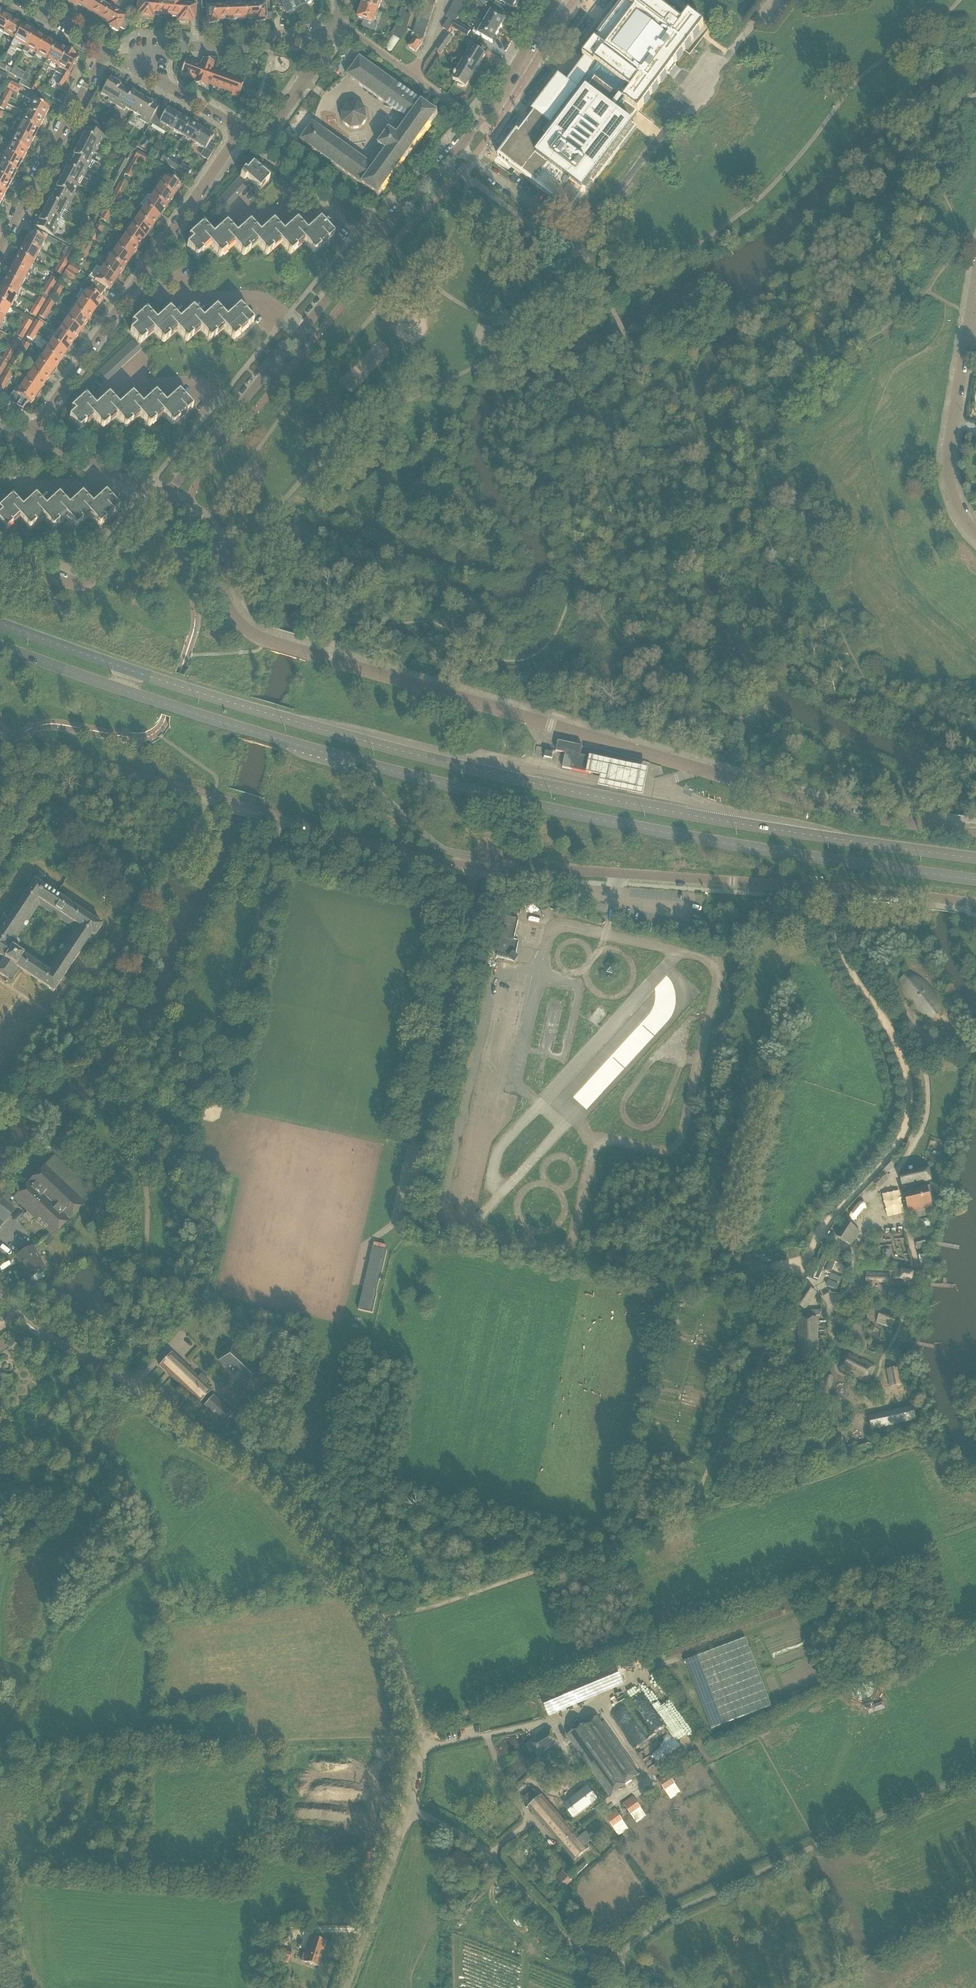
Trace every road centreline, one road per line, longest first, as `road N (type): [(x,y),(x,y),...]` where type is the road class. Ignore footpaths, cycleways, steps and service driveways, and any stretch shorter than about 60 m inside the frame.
road 1 (primary): [(975,859),(722,821),(468,768),(153,678),(0,623)]
road 2 (residential): [(346,1987),(416,1764),(416,1732),(395,1664),(356,1594),(265,1481),(25,1321),(0,1296)]
road 3 (unclassified): [(975,830),(839,809),(301,650)]
road 4 (unclassified): [(347,759),(443,848),(553,870),(975,903)]
road 5 (primary): [(347,759),(603,820),(975,880)]
road 6 (residential): [(34,431),(239,129)]
road 7 (primary): [(0,647),(347,759)]
road 8 (track): [(852,1251),(851,1286),(832,1303),(831,1334),(838,1372),(866,1386),(915,1277),(908,1231)]
road 9 (residential): [(301,650),(230,616),(209,529),(164,496)]
road 10 (residential): [(967,329),(946,472),(975,536)]
road 11 (residential): [(105,53),(0,240)]
road 12 (residential): [(164,496),(85,586),(0,562)]
road 13 (residential): [(151,73),(166,47),(280,43),(330,33)]
road 14 (residential): [(479,123),(337,21)]
road 15 (track): [(897,1168),(923,1126),(927,1091),(909,1026),(887,1027)]
road 16 (track): [(975,1630),(959,1636),(934,1541),(975,1520)]
road 17 (residential): [(378,235),(479,123)]
road 18 (residential): [(304,327),(255,295),(163,296)]
road 19 (residential): [(479,123),(556,0)]
road 20 (residential): [(103,467),(90,491),(34,489),(0,447)]
road 21 (residential): [(233,413),(199,385),(115,389)]
road 22 (residential): [(263,140),(330,33)]

